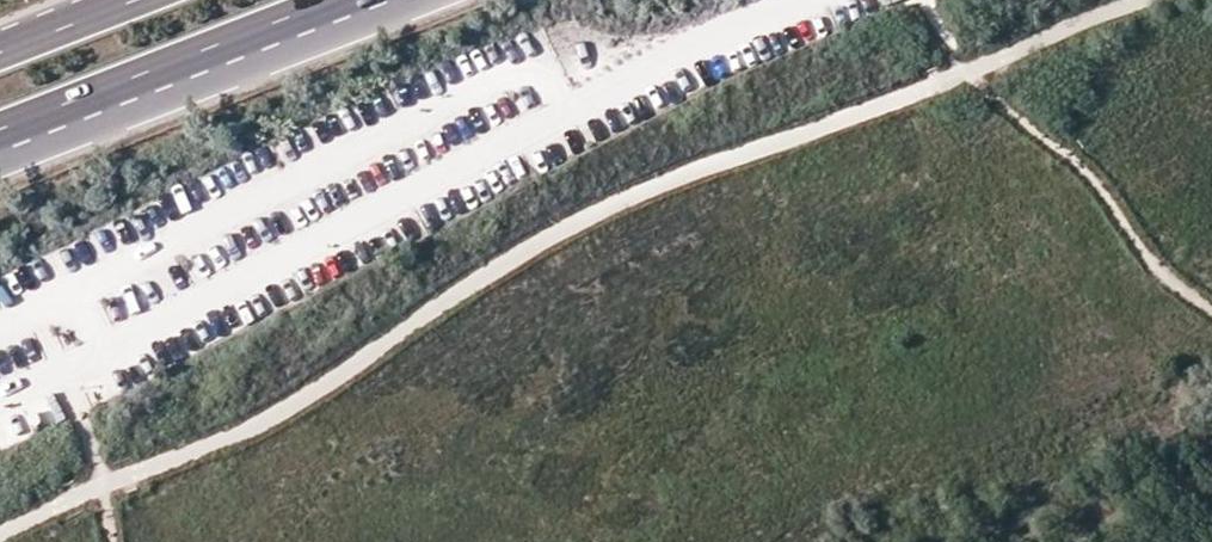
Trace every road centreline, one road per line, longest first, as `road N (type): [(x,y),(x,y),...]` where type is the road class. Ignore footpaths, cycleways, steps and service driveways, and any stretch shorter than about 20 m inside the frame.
road 1 (trunk): [(0,164),(426,0)]
road 2 (trunk): [(0,130),(339,0)]
road 3 (trunk): [(134,0),(0,52)]

